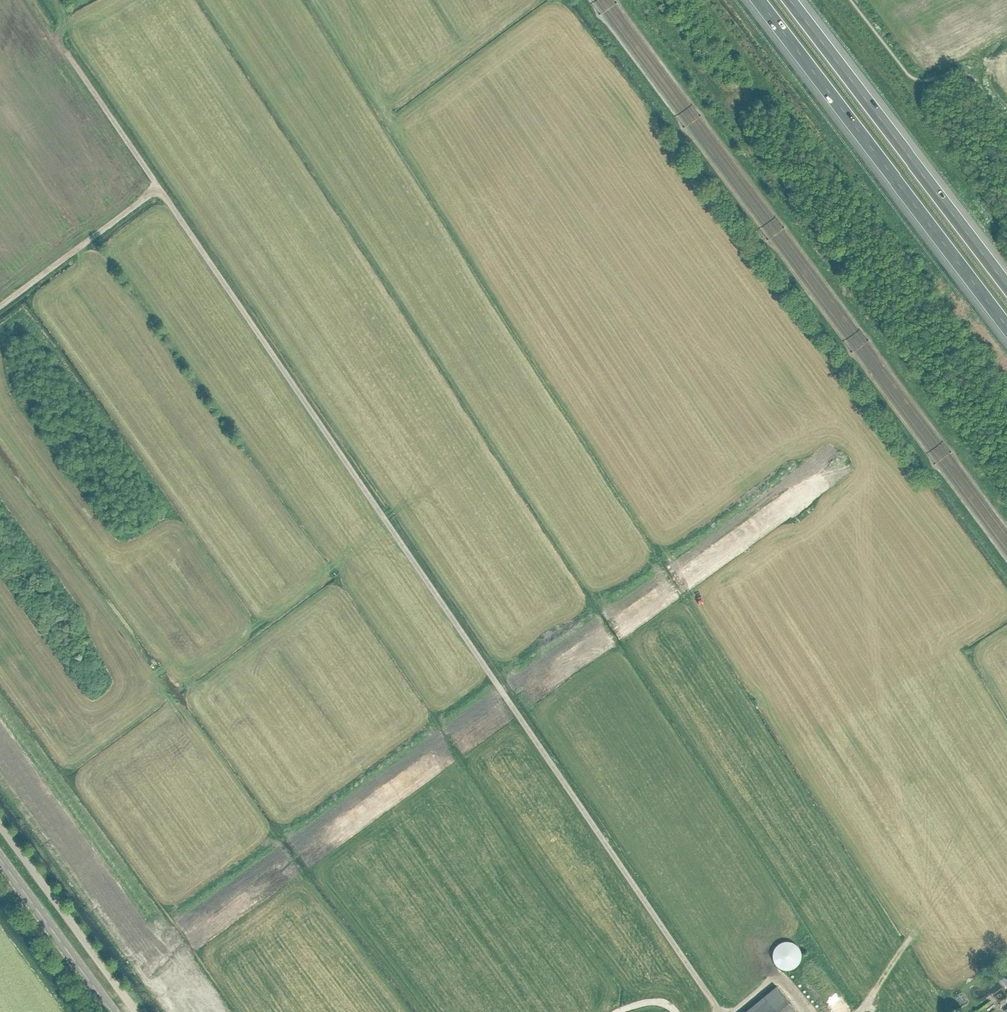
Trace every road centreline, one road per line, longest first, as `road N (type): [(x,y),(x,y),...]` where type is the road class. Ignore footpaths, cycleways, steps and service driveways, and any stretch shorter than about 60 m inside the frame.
road 1 (motorway): [(757,0),(1006,328)]
road 2 (motorway): [(1006,288),(788,0)]
road 3 (unclassified): [(136,1011),(0,826)]
road 4 (secondary): [(112,1011),(0,859)]

